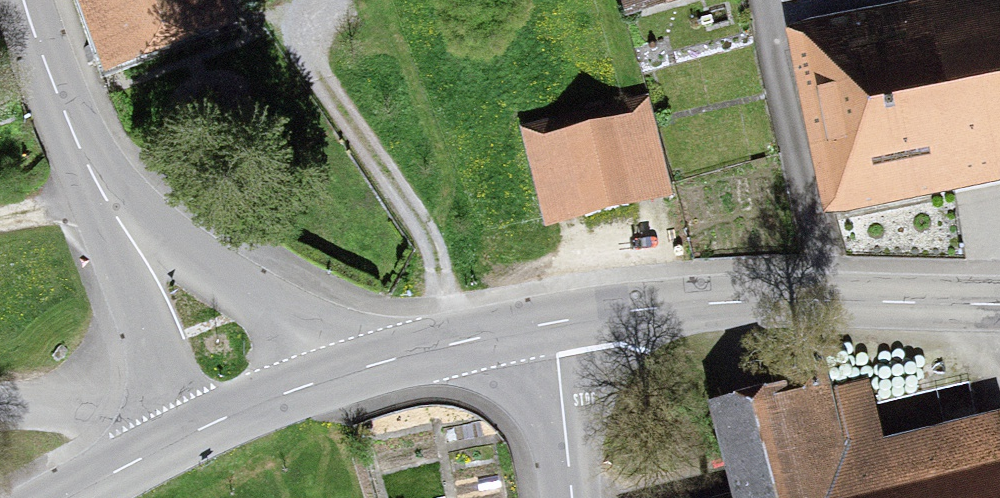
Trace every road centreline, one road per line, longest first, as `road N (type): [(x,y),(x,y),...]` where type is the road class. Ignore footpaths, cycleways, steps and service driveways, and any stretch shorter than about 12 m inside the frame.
road 1 (tertiary): [(555,321),(703,304),(999,301)]
road 2 (tertiary): [(400,357),(330,343),(117,214)]
road 3 (tertiary): [(176,440),(259,401),(400,357)]
road 4 (tertiary): [(117,214),(146,296),(176,440)]
road 5 (tertiary): [(24,0),(117,214)]
road 6 (tertiary): [(555,321),(574,497)]
road 7 (tertiary): [(400,357),(555,321)]
road 8 (tertiary): [(67,497),(176,440)]

